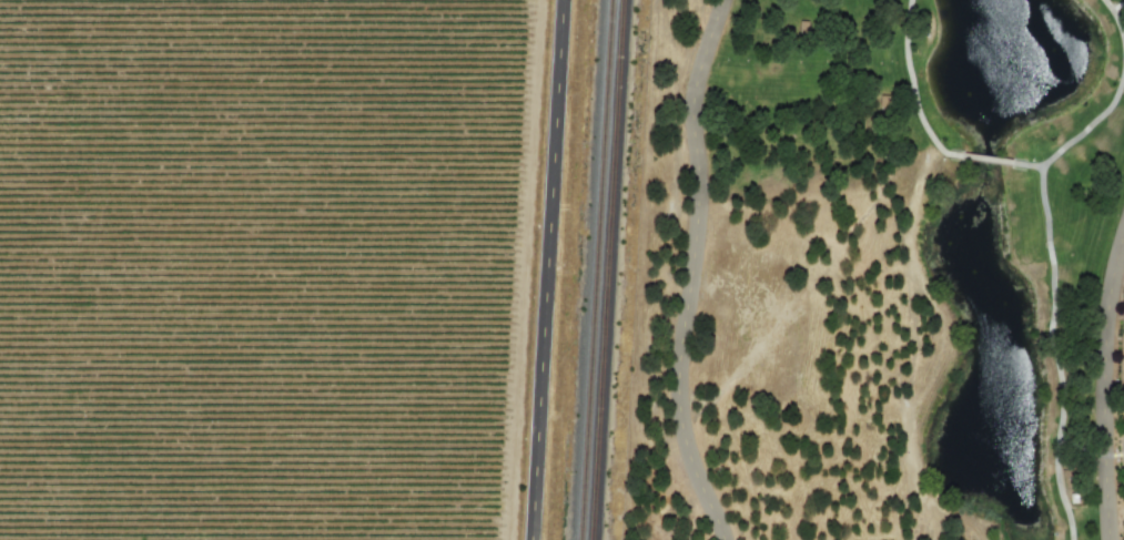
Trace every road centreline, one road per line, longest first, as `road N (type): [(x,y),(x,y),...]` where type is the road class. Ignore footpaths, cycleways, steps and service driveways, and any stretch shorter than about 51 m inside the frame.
road 1 (residential): [(533,539),(564,0)]

